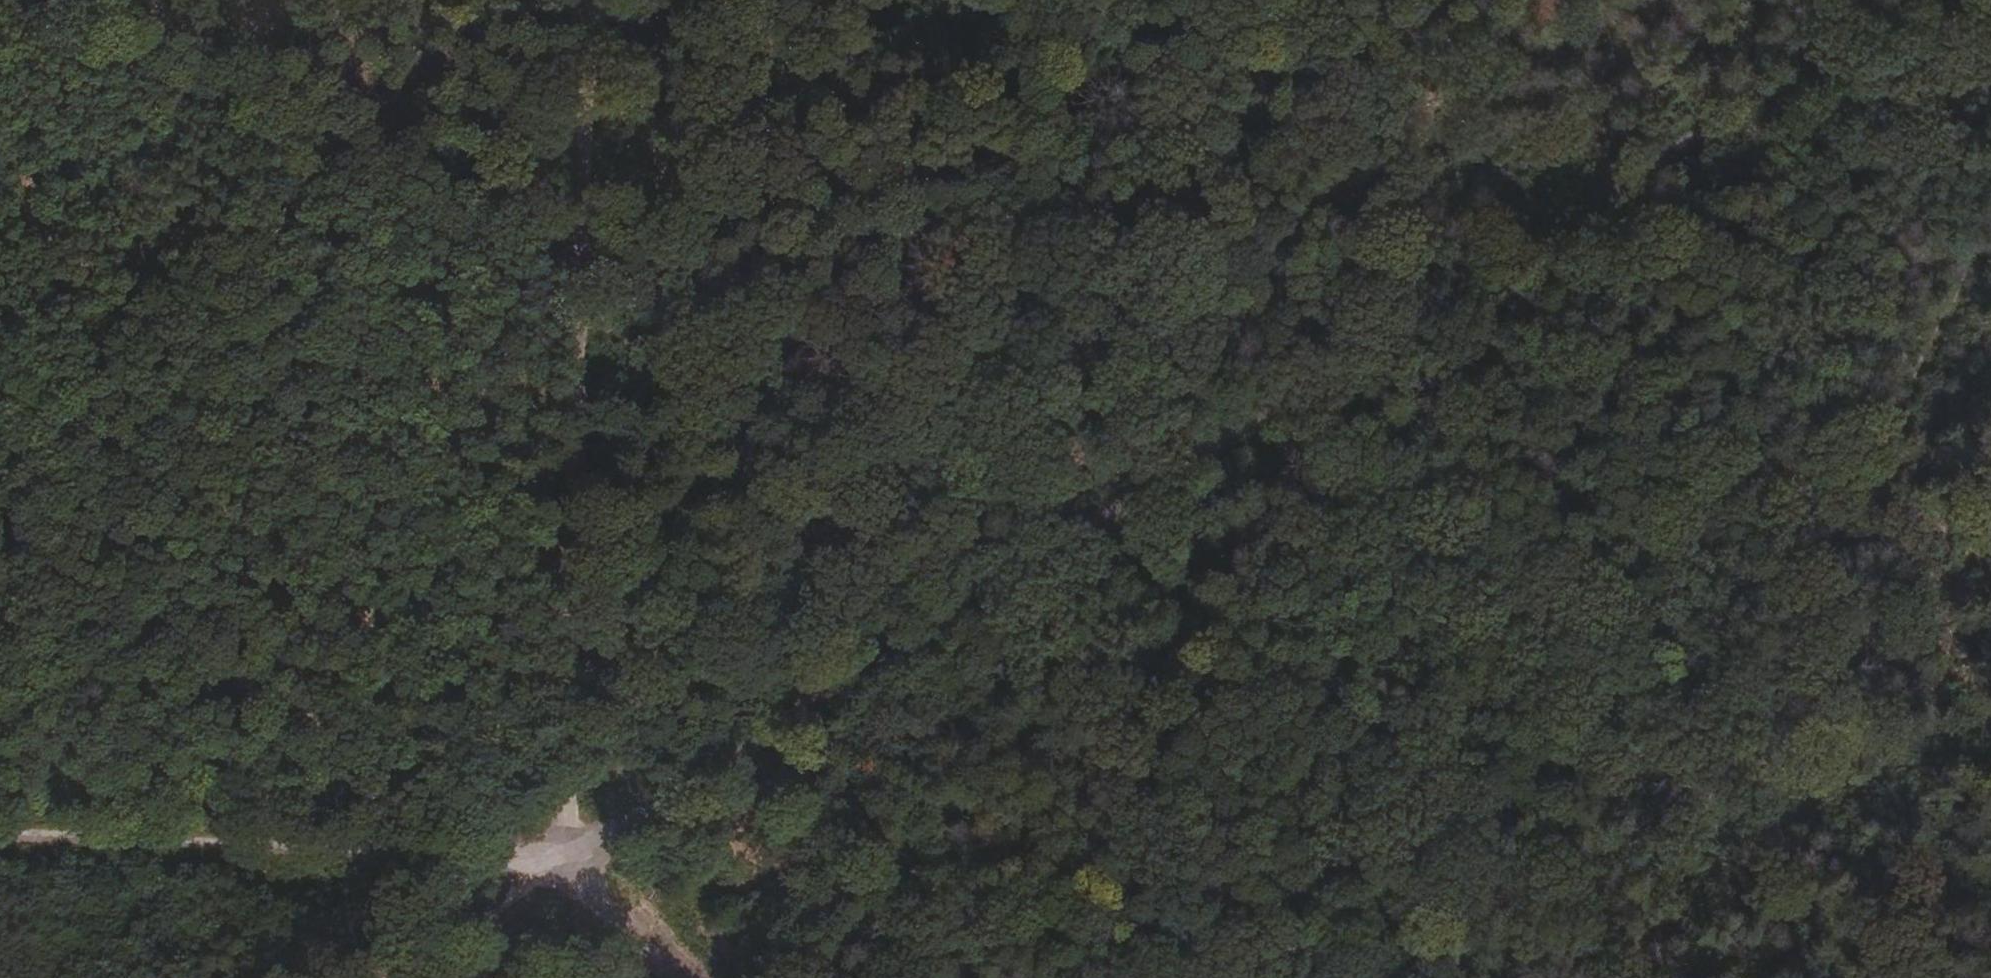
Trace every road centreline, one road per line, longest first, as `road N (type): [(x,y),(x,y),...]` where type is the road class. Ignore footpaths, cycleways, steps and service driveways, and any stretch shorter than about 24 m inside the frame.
road 1 (track): [(1930,0),(1658,158),(578,852)]
road 2 (unclassified): [(591,0),(568,801),(594,889),(673,977)]
road 3 (track): [(0,539),(491,826),(578,852)]

